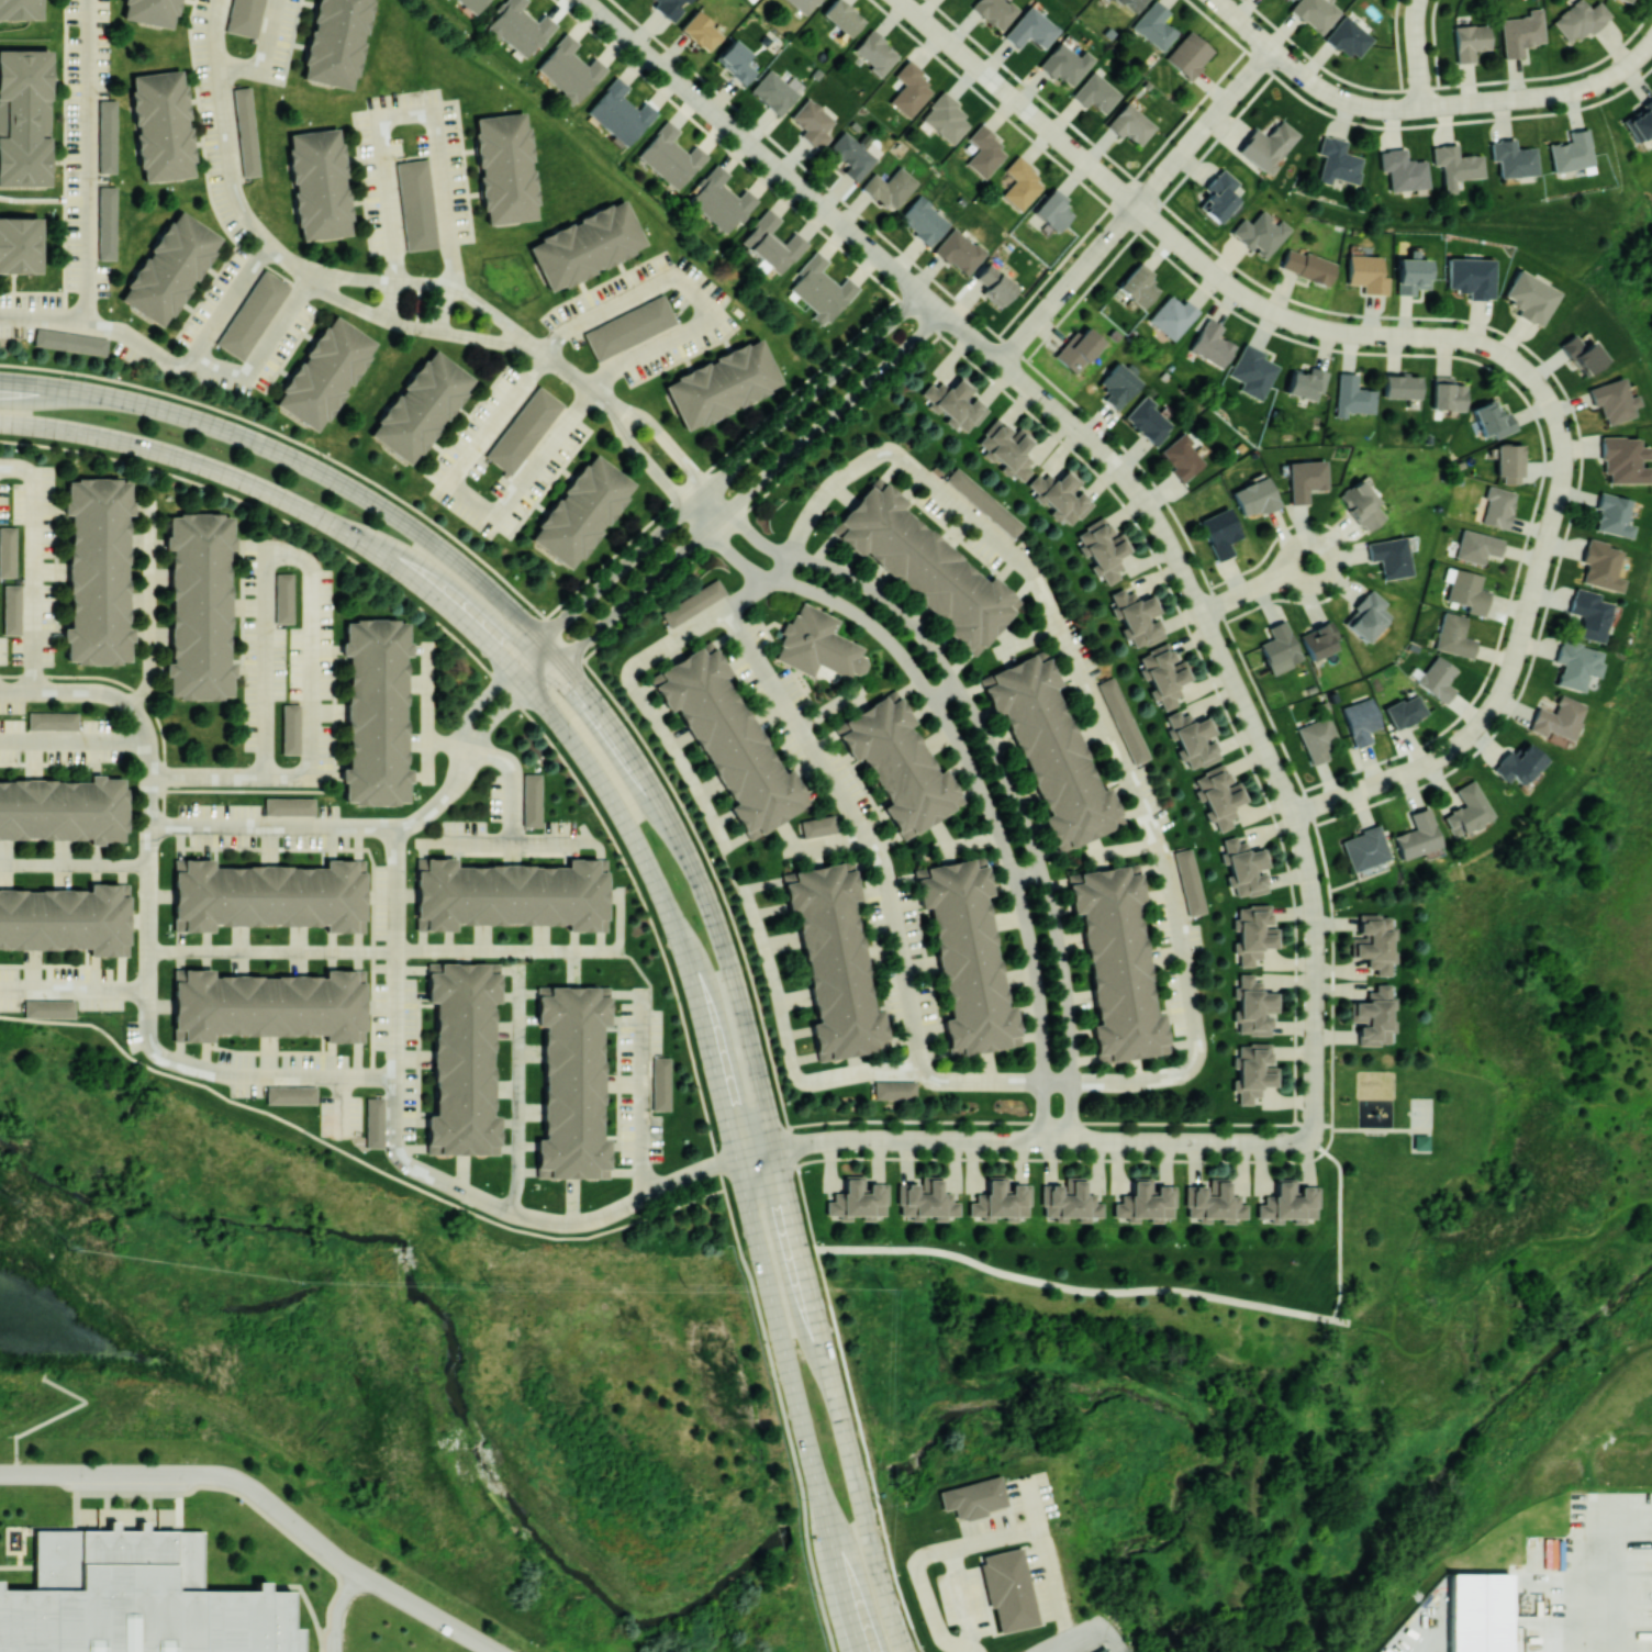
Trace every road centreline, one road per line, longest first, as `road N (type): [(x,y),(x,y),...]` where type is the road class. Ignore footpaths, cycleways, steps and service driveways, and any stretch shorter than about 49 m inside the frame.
road 1 (secondary): [(777,1149),(734,980),(685,850),(635,760),(542,640),(457,561),(309,466),(168,411),(72,390)]
road 2 (residential): [(1137,205),(1237,290),(1290,317),(1352,333),(1460,337),(1504,353),(1540,388),(1560,433),(1561,477),(1494,703),(1461,741),(1421,767),(1294,814)]
road 3 (secondary): [(0,423),(81,433),(211,469),(339,529),(416,582),(531,690),(596,777),(652,878),(689,972)]
road 4 (residential): [(1294,814),(1183,571),(1139,496),(1097,449),(919,294)]
road 5 (residential): [(735,1158),(866,1140),(1309,1139)]
road 6 (residential): [(531,690),(946,314)]
road 7 (residential): [(919,294),(511,670)]
road 8 (residential): [(919,294),(581,0)]
road 9 (residential): [(1001,362),(1268,49)]
road 10 (secondary): [(735,1158),(831,1548)]
road 11 (residential): [(1309,1139),(1315,934),(1294,814)]
road 12 (secondary): [(904,1651),(823,1342)]
road 13 (residential): [(899,0),(1137,205)]
road 14 (residential): [(1420,107),(1577,90),(1614,75),(1651,40)]
road 15 (residential): [(1212,0),(1321,91),(1363,107),(1420,107)]
road 16 (secondary): [(823,1342),(777,1149)]
road 17 (secondary): [(689,972),(735,1158)]
road 18 (residential): [(1202,613),(1317,559)]

